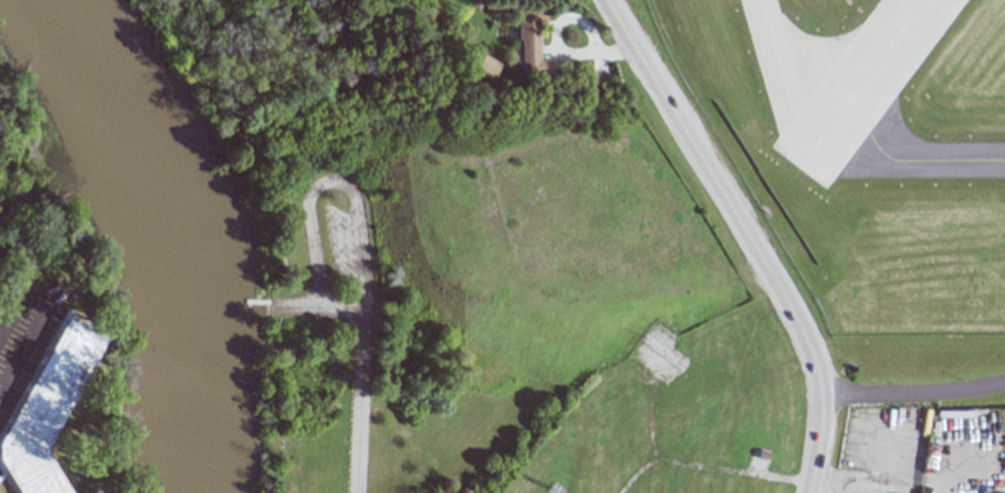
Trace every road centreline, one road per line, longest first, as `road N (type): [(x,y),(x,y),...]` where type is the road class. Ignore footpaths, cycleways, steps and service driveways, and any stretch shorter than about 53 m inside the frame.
road 1 (tertiary): [(810,492),(832,376),(601,0)]

